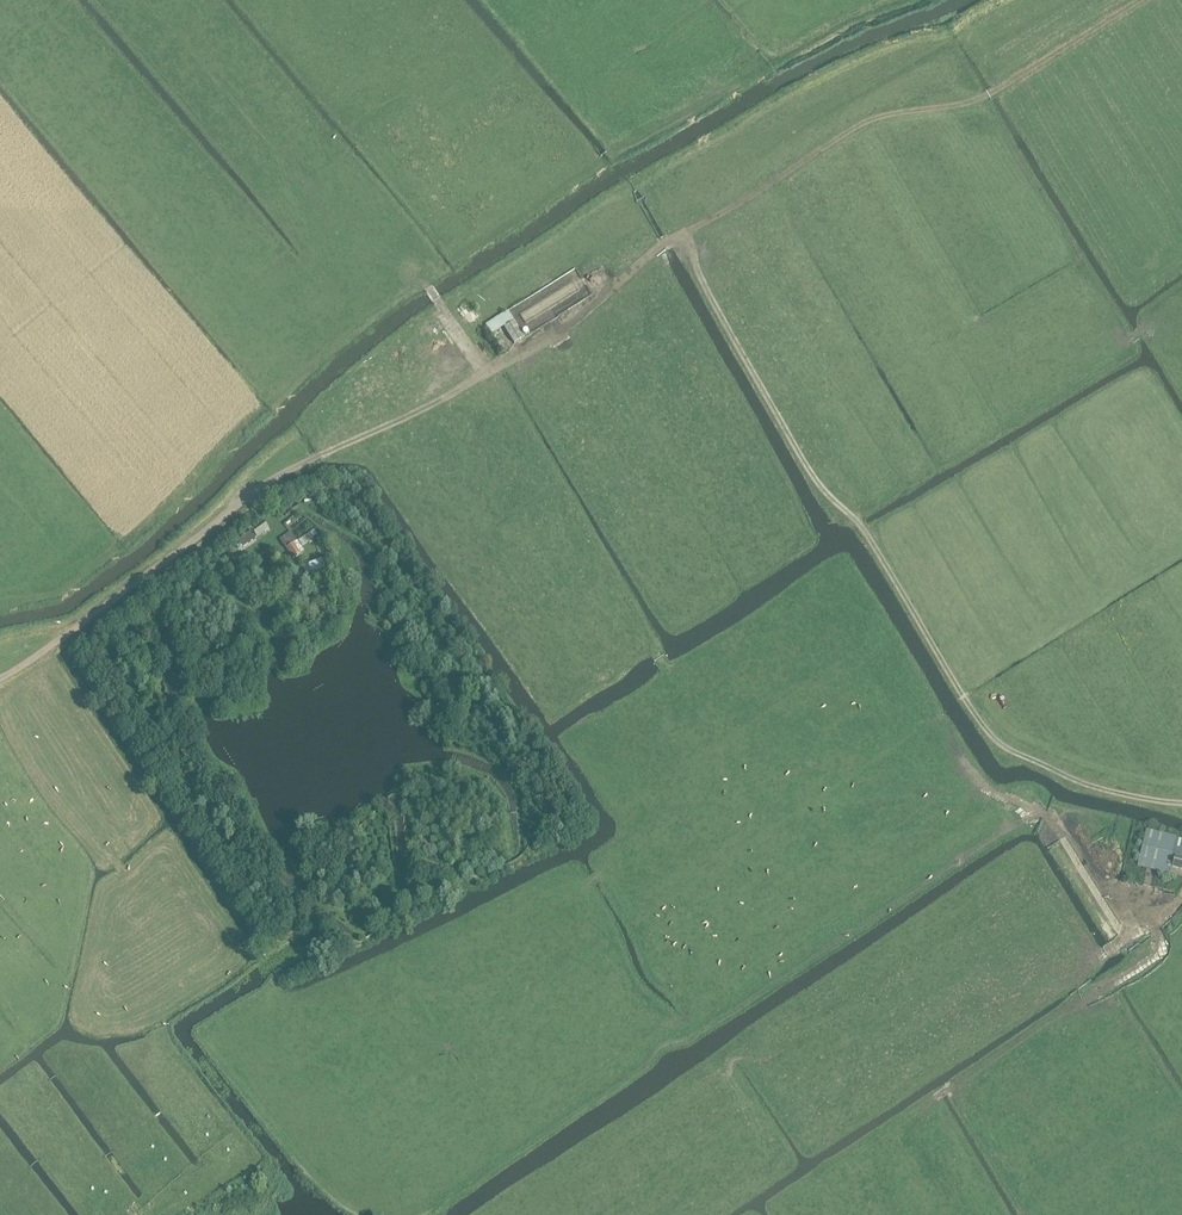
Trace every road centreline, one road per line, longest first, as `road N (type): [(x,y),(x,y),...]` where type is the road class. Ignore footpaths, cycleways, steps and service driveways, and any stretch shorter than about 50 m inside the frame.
road 1 (track): [(889,0),(419,274),(124,542),(58,594),(0,607)]
road 2 (track): [(316,456),(486,371),(591,307),(657,249),(863,120),(968,102),(1142,0)]
road 3 (track): [(1181,805),(1088,785),(994,739),(861,525),(814,479),(677,237)]
road 4 (track): [(795,1214),(793,1196),(1155,961),(1156,925),(1181,895)]
road 5 (track): [(486,371),(413,267)]

